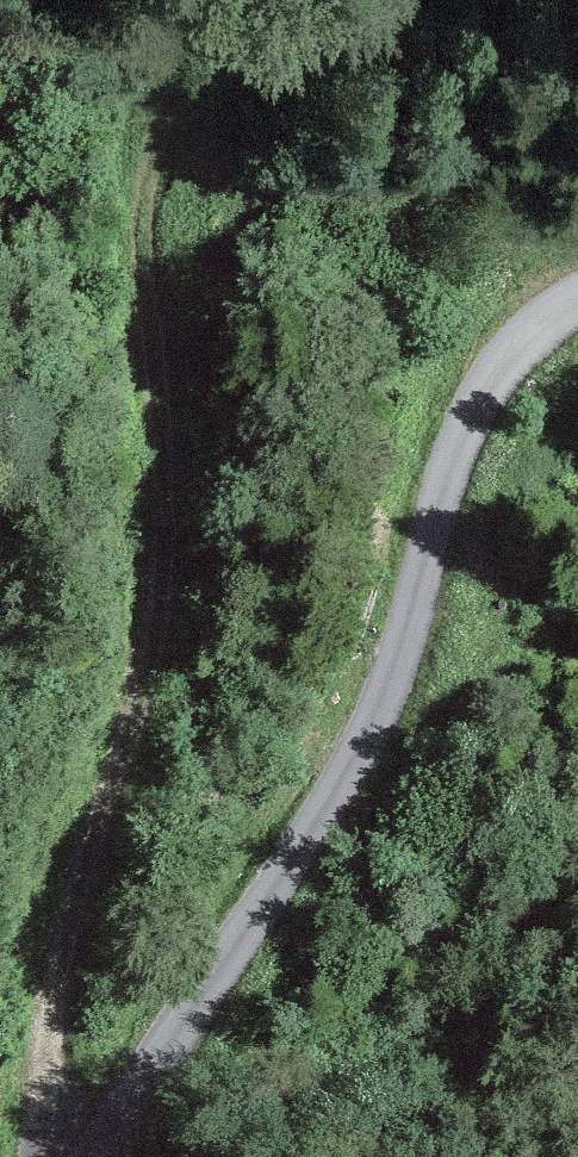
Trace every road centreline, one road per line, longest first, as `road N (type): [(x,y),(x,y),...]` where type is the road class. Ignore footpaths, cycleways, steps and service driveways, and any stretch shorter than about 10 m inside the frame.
road 1 (track): [(65,1156),(57,1005),(154,698),(169,613),(172,467),(153,310),(155,198),(196,100),(275,30),(352,0)]
road 2 (unclassified): [(577,332),(532,377),(484,449),(383,728),(104,1156)]

